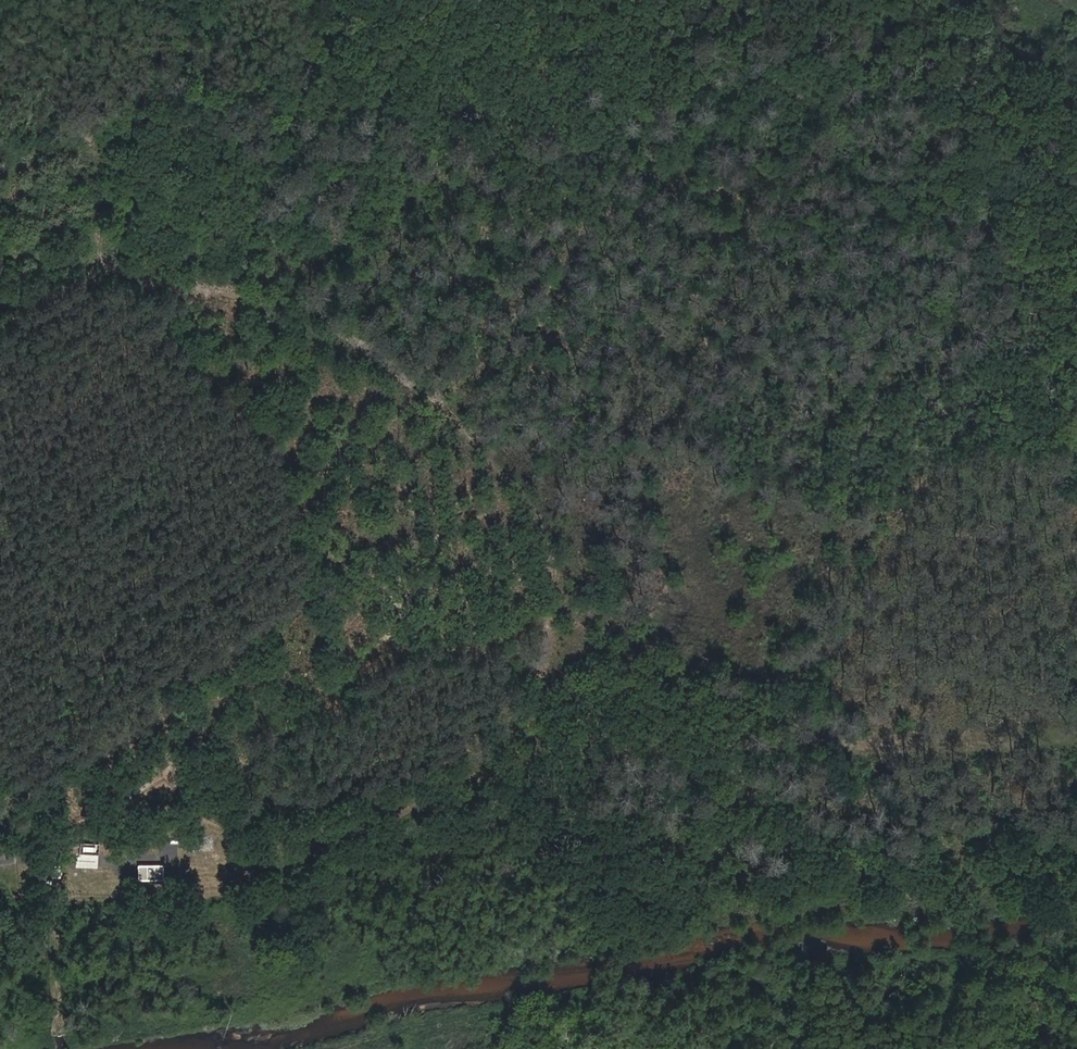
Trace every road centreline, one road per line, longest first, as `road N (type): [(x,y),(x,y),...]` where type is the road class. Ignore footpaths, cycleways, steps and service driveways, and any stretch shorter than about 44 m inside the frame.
road 1 (track): [(0,191),(121,131),(845,0)]
road 2 (track): [(0,857),(212,836)]

